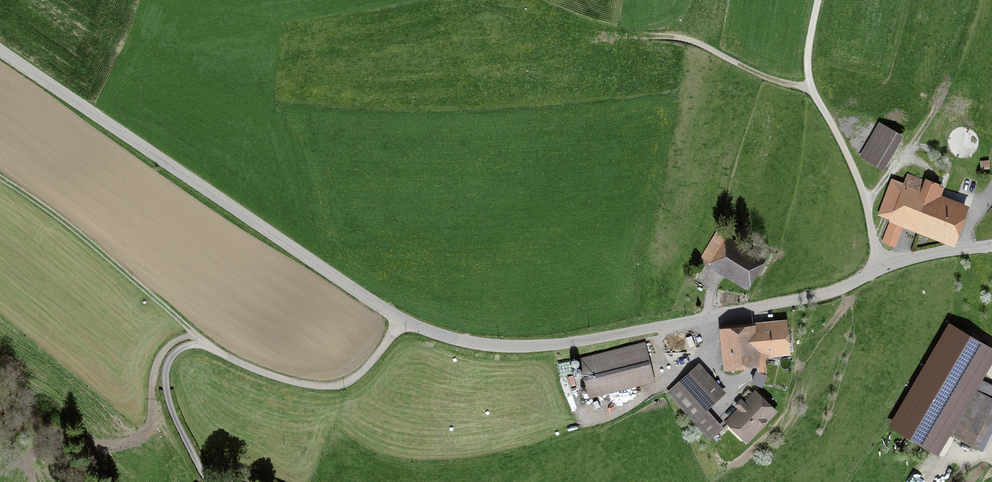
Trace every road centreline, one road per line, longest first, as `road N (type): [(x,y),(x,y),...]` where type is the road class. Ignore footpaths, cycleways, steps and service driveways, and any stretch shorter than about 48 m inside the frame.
road 1 (tertiary): [(402,320),(452,339),(541,346),(829,292),(882,267)]
road 2 (tertiary): [(0,51),(402,320)]
road 3 (residential): [(210,481),(167,401),(165,374),(174,350),(191,343),(277,377),(335,387),(359,377),(402,320)]
road 4 (track): [(211,349),(98,250),(0,183)]
road 5 (unclassified): [(882,267),(856,171),(808,71),(810,33)]
road 6 (track): [(816,93),(706,45),(628,31),(624,0)]

